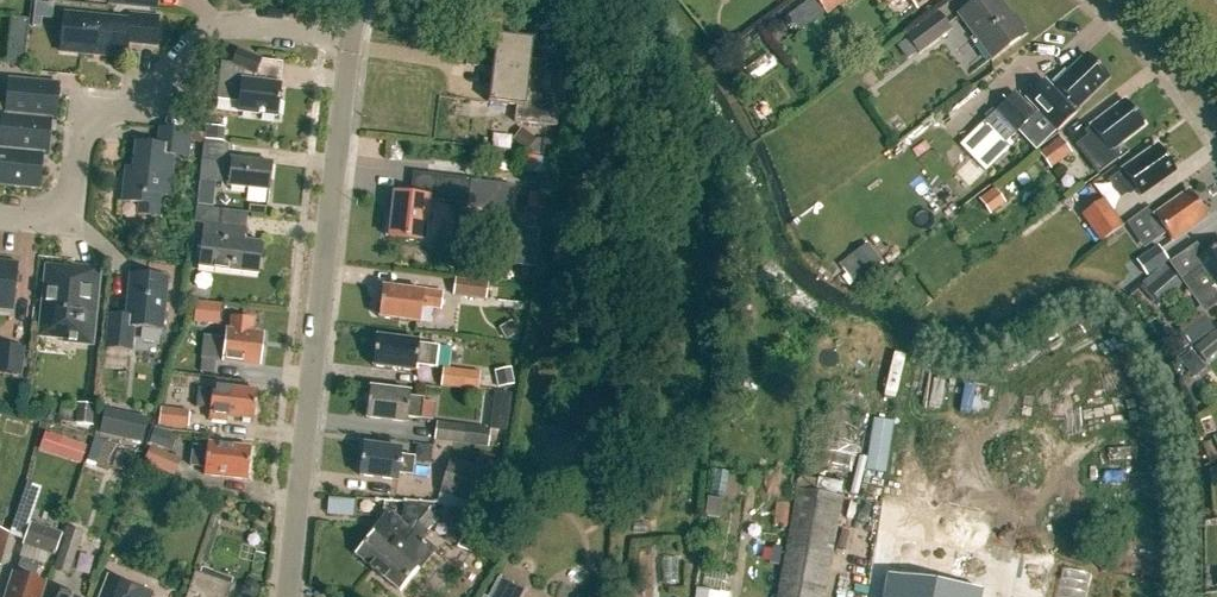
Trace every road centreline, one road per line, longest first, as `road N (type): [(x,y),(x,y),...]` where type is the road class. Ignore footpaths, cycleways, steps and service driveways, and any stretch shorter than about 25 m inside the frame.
road 1 (residential): [(286,596),(352,39)]
road 2 (residential): [(352,39),(230,25),(198,31),(129,101),(94,107),(85,118),(71,223),(0,217)]
road 3 (residential): [(1216,127),(1166,55),(1108,0)]

